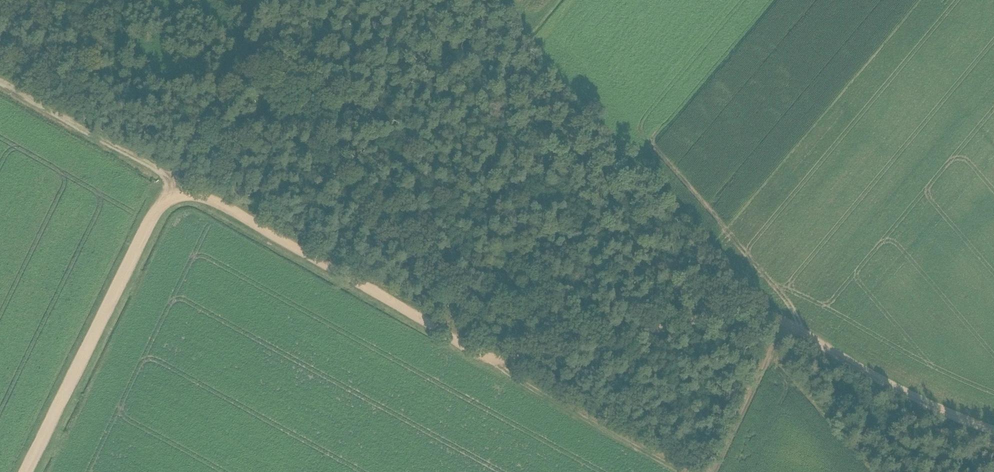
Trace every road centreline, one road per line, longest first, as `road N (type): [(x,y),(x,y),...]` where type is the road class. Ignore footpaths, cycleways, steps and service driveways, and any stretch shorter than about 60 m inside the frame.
road 1 (track): [(27,471),(151,215),(175,193),(213,200),(501,361),(749,314)]
road 2 (track): [(749,314),(773,318),(895,391),(993,432)]
road 3 (track): [(501,361),(686,471)]
road 4 (track): [(0,86),(170,178),(175,193)]
road 5 (track): [(260,0),(170,178)]
road 6 (track): [(786,325),(714,471)]

